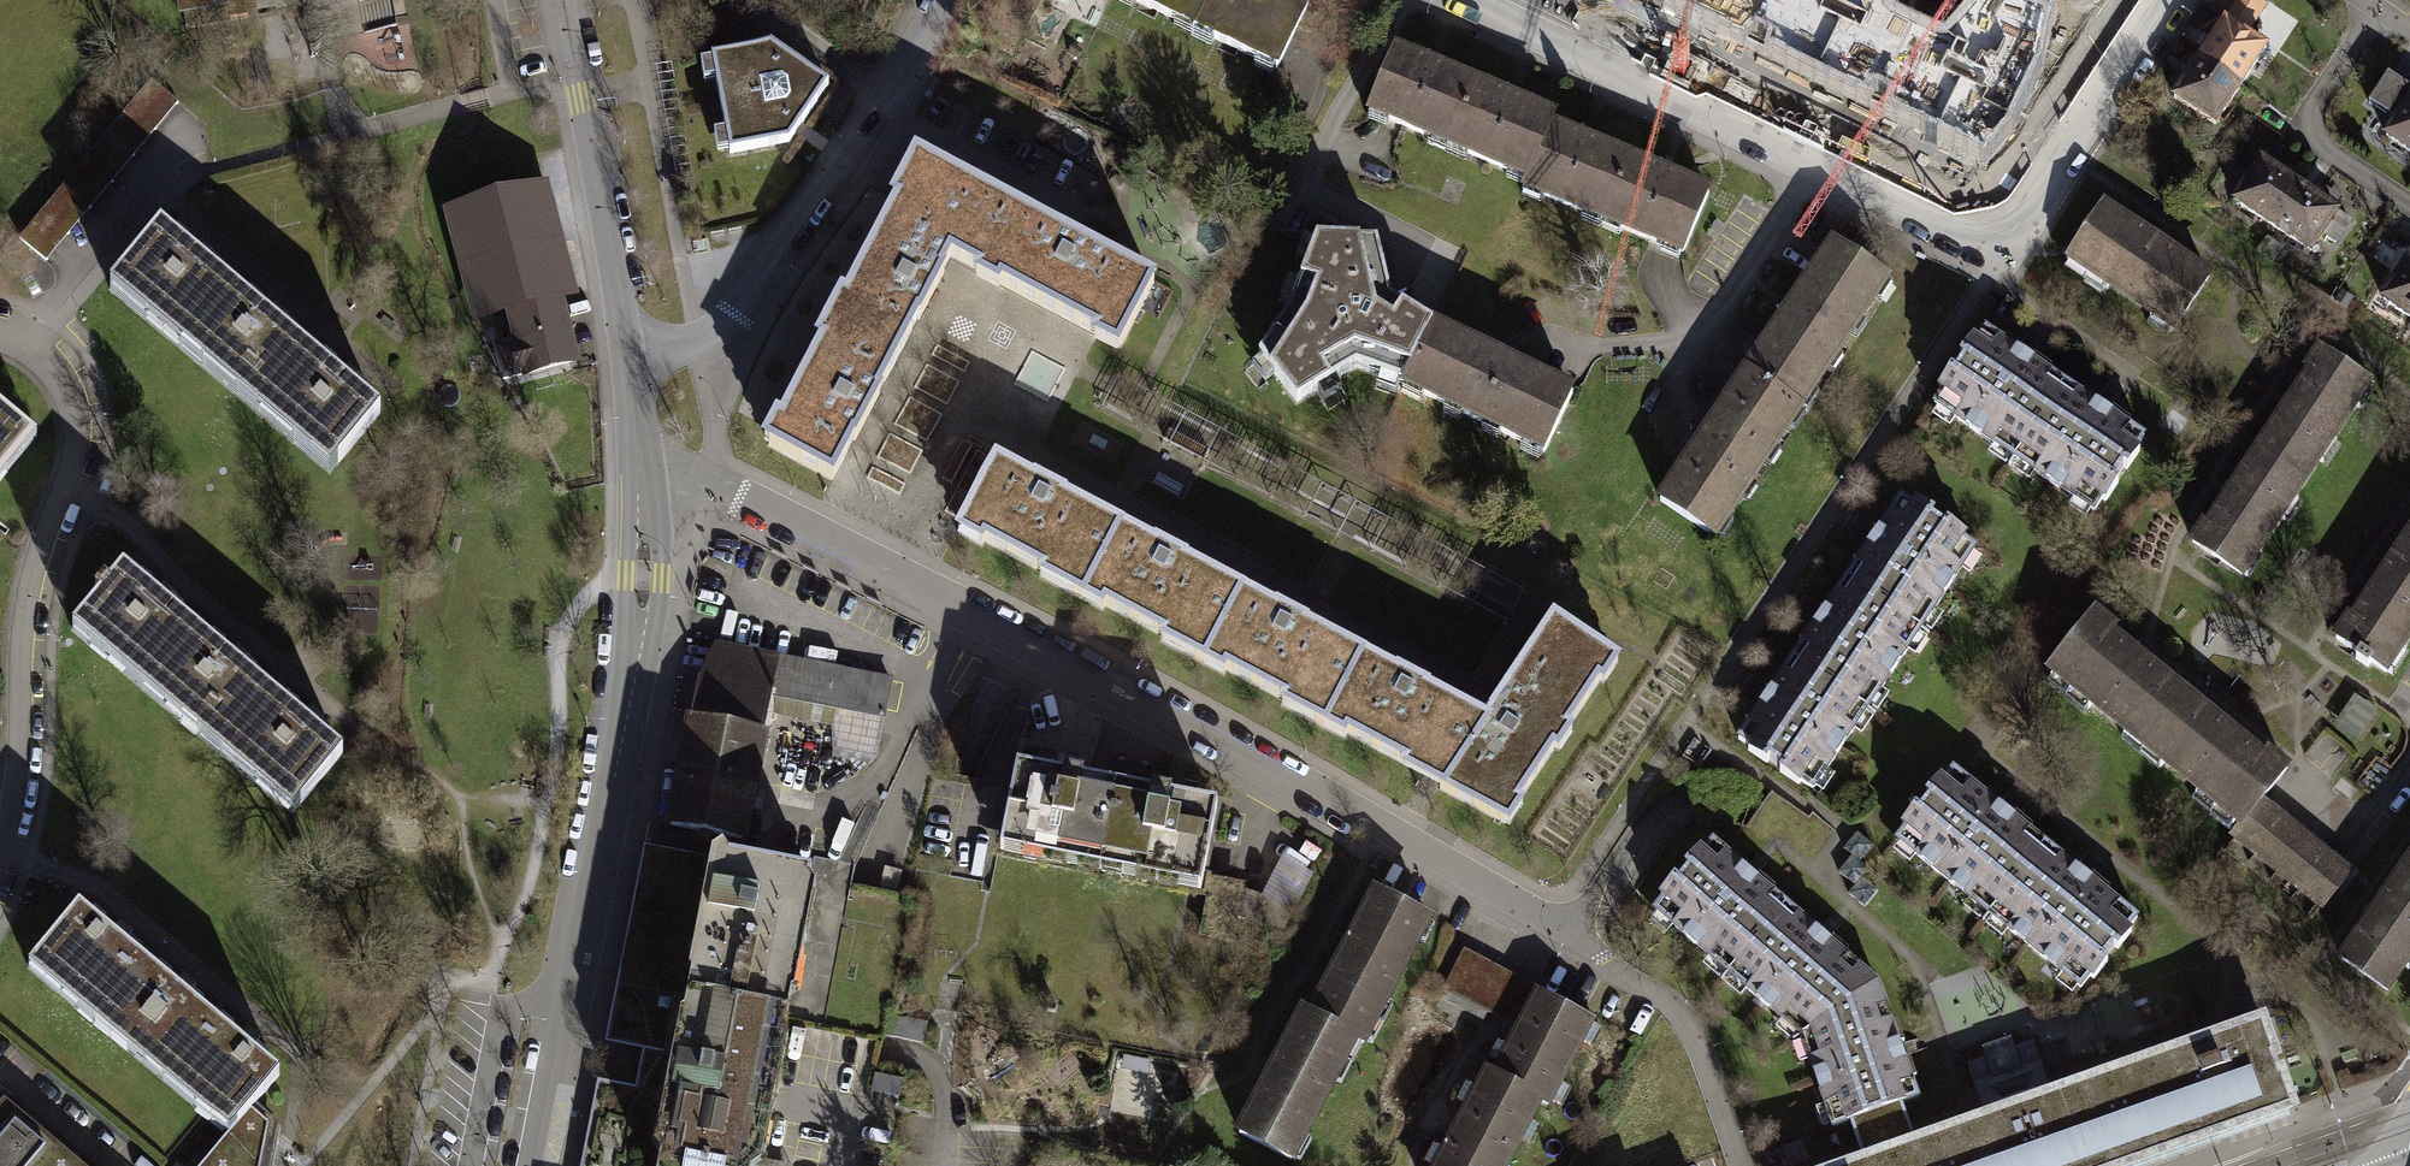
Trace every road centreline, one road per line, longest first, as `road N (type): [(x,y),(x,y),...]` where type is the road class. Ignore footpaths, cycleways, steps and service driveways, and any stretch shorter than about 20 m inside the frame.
road 1 (residential): [(643,494),(736,496),(1143,699),(1578,939)]
road 2 (residential): [(2170,0),(1999,246),(1810,169),(1459,0)]
road 3 (residential): [(537,1165),(634,656),(645,579),(643,494)]
road 4 (residential): [(0,843),(19,747),(23,604),(80,420),(60,370),(38,347),(0,326)]
road 5 (residential): [(628,359),(695,344),(725,325),(817,191),(855,152),(945,0)]
road 6 (residential): [(628,359),(563,0)]
road 7 (residential): [(2409,209),(2294,133),(2378,5)]
road 8 (residential): [(643,494),(628,359)]

